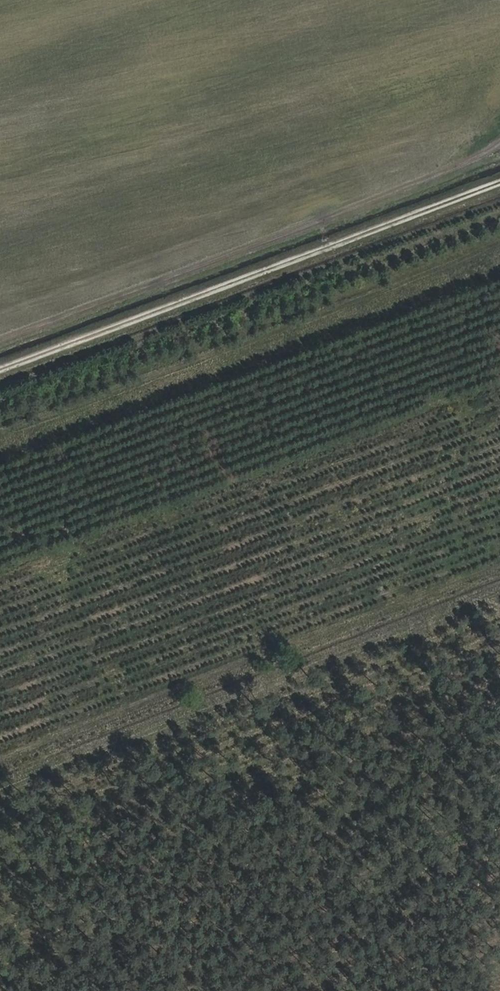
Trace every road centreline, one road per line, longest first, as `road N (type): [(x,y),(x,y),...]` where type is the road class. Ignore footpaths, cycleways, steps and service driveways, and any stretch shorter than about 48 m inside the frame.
road 1 (track): [(0,376),(499,184)]

